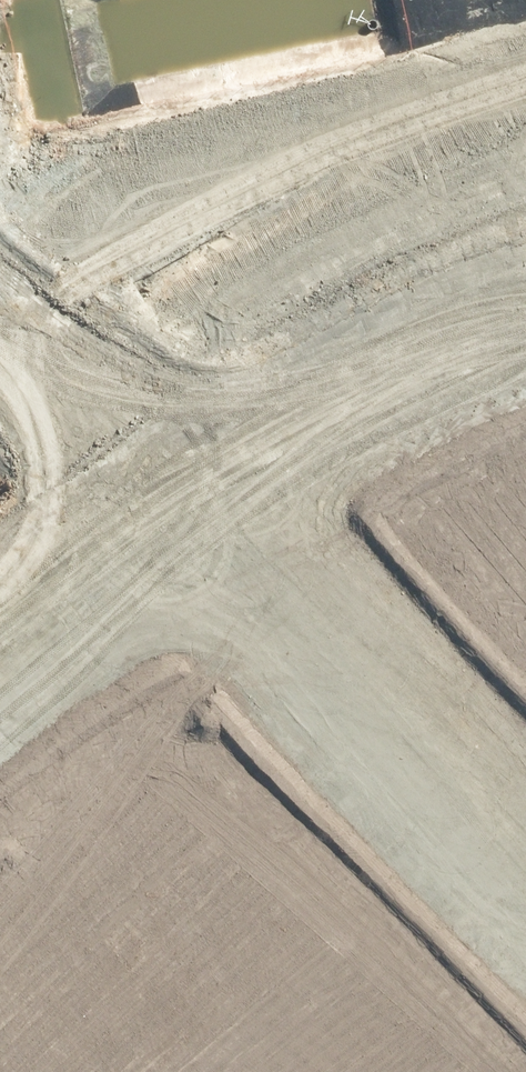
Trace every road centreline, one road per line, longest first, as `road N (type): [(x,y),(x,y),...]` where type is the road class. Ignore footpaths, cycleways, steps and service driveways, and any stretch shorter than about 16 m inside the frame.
road 1 (unknown): [(0,314),(525,865)]
road 2 (unknown): [(0,640),(165,491),(525,271)]

